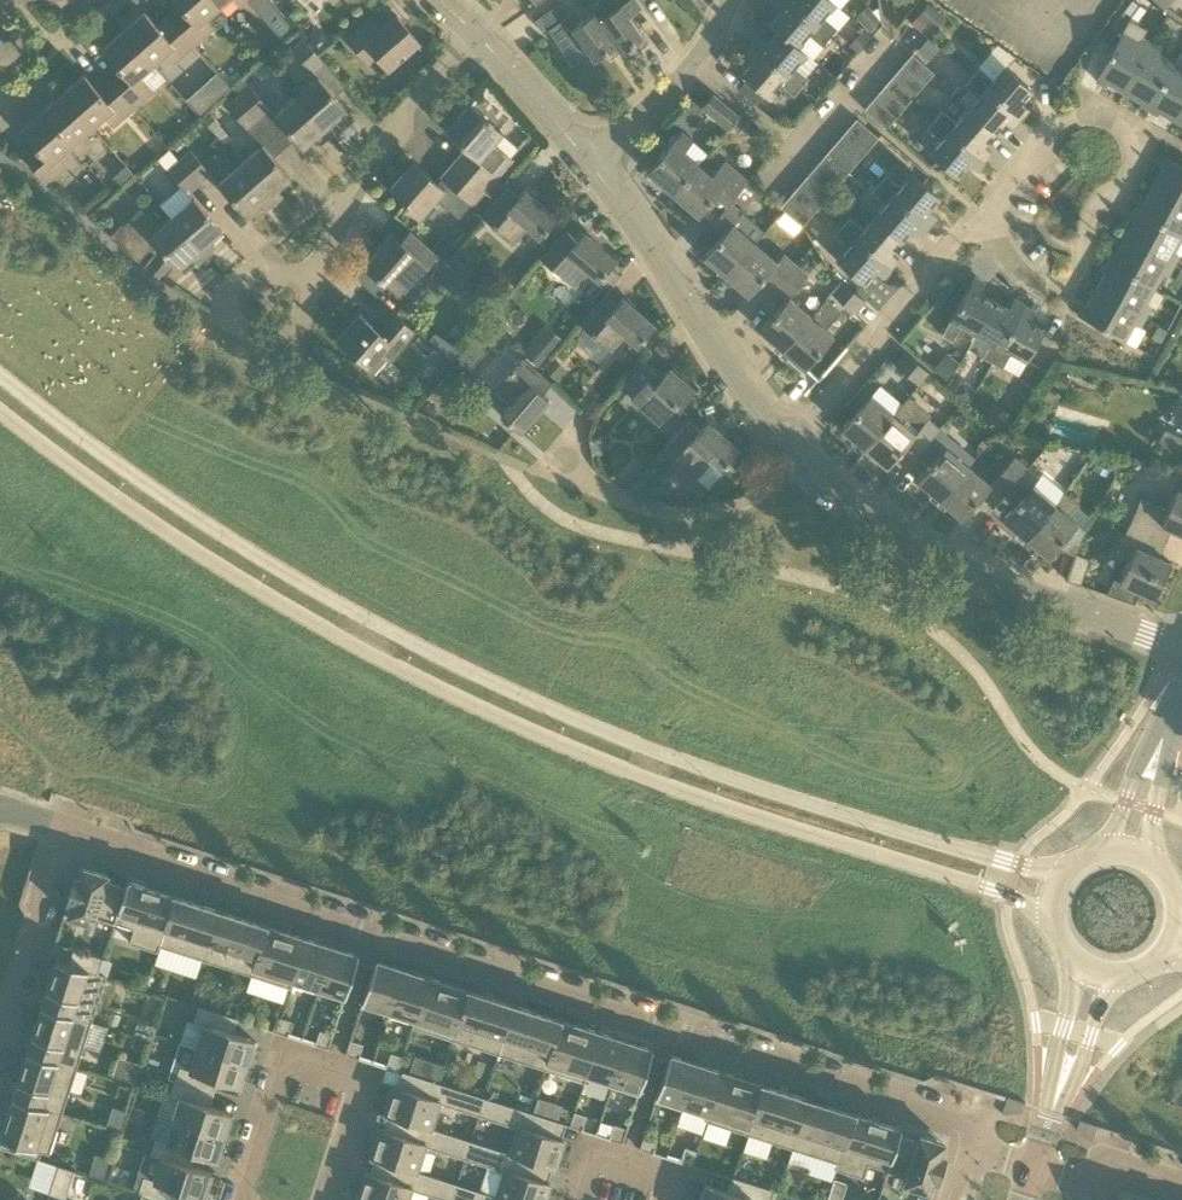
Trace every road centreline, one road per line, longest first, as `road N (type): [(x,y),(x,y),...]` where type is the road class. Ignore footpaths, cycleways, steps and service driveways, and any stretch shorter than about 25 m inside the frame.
road 1 (tertiary): [(1061,880),(752,788),(536,706),(240,549),(0,377)]
road 2 (tertiary): [(0,409),(196,560),(391,670),(604,765),(750,819),(1050,913)]
road 3 (residential): [(65,828),(120,845),(125,854),(919,1108),(985,1121),(976,1143)]
road 4 (residential): [(1181,645),(927,550),(794,454)]
road 5 (residential): [(794,454),(590,160)]
road 6 (residential): [(345,190),(302,217),(228,292),(229,323),(268,342),(298,333),(314,284)]
road 7 (residential): [(794,454),(990,213)]
road 8 (residential): [(1149,134),(1123,187),(1085,226),(1076,281),(1051,291),(1023,274),(998,245),(990,213)]
road 9 (residential): [(794,454),(772,487),(717,507),(643,511),(564,470)]
road 10 (residential): [(0,1037),(65,828)]
road 11 (residential): [(590,160),(660,103),(734,0)]
road 12 (residential): [(990,213),(1047,134),(1074,117),(1095,110),(1149,134)]
road 13 (residential): [(332,1069),(284,1054),(236,1199)]
road 14 (residential): [(345,190),(476,35)]
road 15 (tertiary): [(1038,1165),(1094,977)]
road 16 (residential): [(590,160),(476,35)]
road 17 (residential): [(1129,851),(1181,693)]
road 18 (residential): [(332,1069),(366,1079),(329,1199)]

